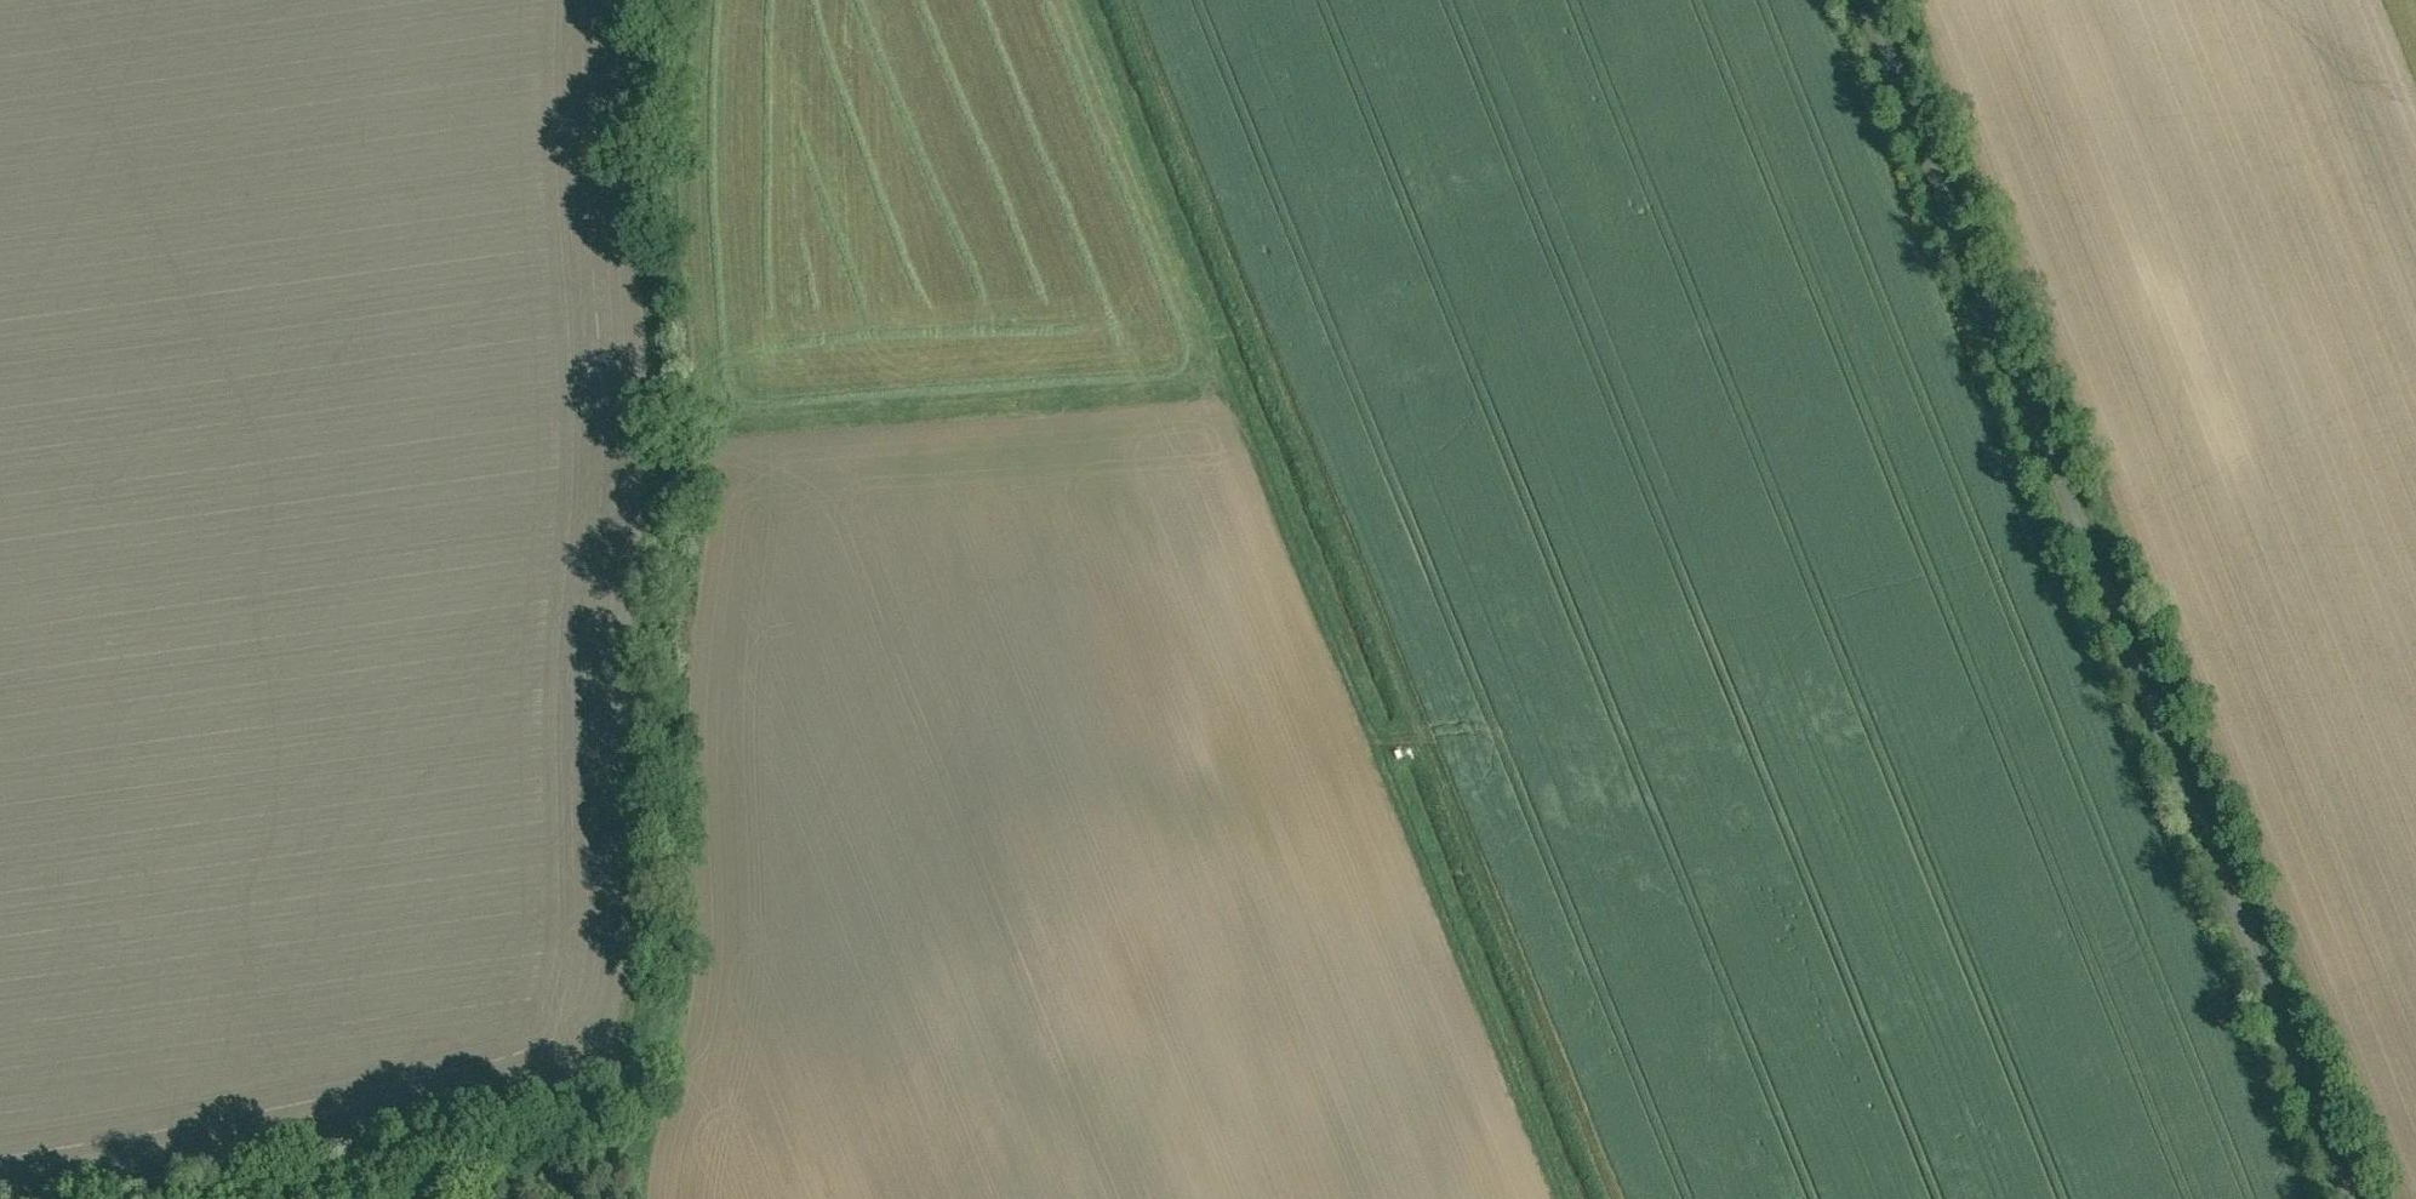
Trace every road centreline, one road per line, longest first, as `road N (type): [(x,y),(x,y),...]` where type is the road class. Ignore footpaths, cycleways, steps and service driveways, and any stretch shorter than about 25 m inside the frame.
road 1 (unclassified): [(2357,1198),(1872,0)]
road 2 (track): [(81,1198),(584,1098),(638,1075)]

